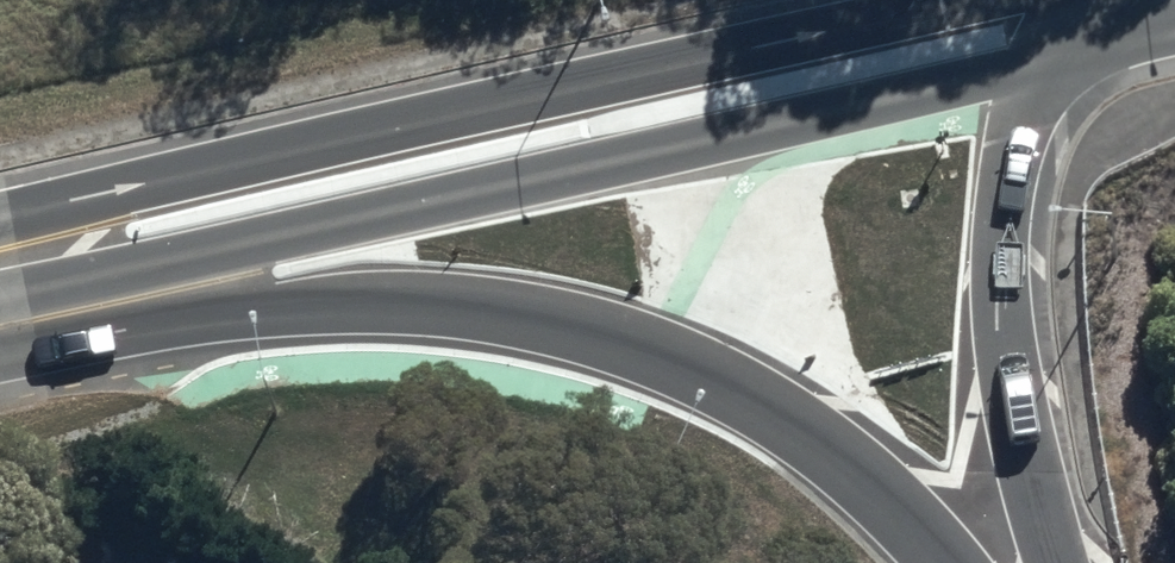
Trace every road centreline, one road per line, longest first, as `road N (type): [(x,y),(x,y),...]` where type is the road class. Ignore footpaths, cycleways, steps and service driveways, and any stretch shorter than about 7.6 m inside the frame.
road 1 (secondary): [(1041,30),(0,259)]
road 2 (motorway): [(942,562),(867,478),(754,399),(652,347),(548,319),(453,304),(269,307),(0,356)]
road 3 (motorway): [(1057,562),(1003,353),(998,244),(1011,137),(1041,30)]
road 4 (secondary): [(1174,1),(1041,30)]

